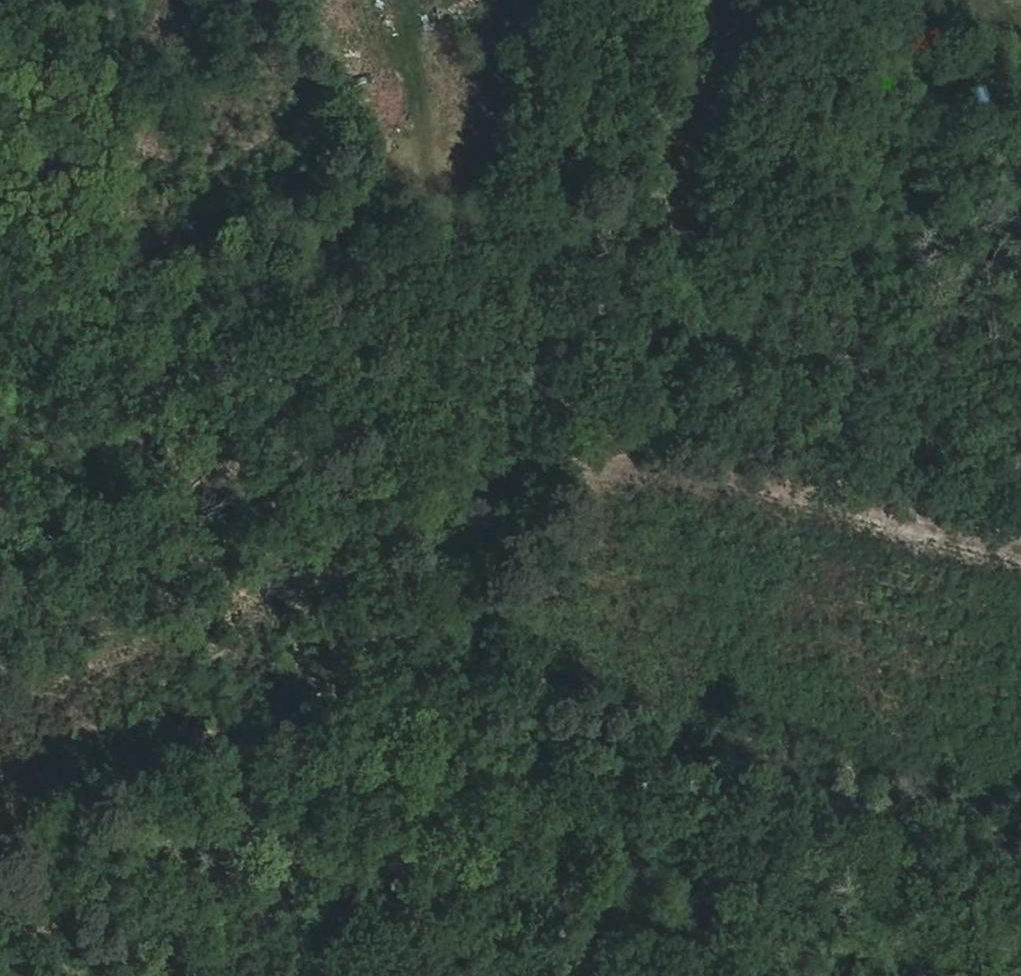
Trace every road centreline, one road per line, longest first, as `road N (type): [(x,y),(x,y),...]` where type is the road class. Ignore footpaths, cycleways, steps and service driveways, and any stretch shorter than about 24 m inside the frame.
road 1 (track): [(1020,356),(857,319),(750,278),(594,257),(526,237),(315,306),(0,390)]

